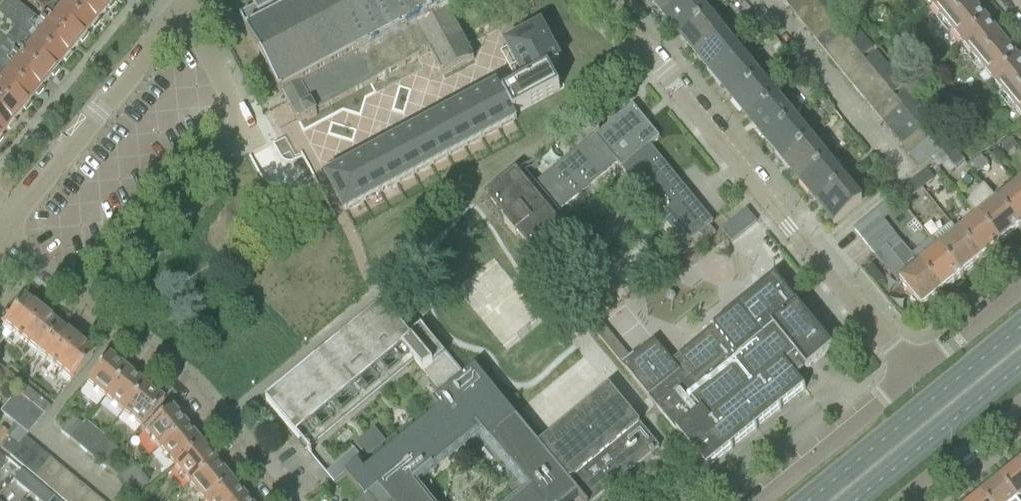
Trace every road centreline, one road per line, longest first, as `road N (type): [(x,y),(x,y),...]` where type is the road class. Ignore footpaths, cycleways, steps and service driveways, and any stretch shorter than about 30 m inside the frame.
road 1 (residential): [(910,372),(596,0)]
road 2 (residential): [(278,500),(199,394),(0,237)]
road 3 (residential): [(0,233),(179,18)]
road 4 (primary): [(1020,327),(807,500)]
road 5 (primary): [(856,500),(1020,368)]
road 6 (residential): [(910,372),(754,500)]
road 7 (residential): [(1020,283),(910,372)]
road 8 (residential): [(910,500),(1020,412)]

